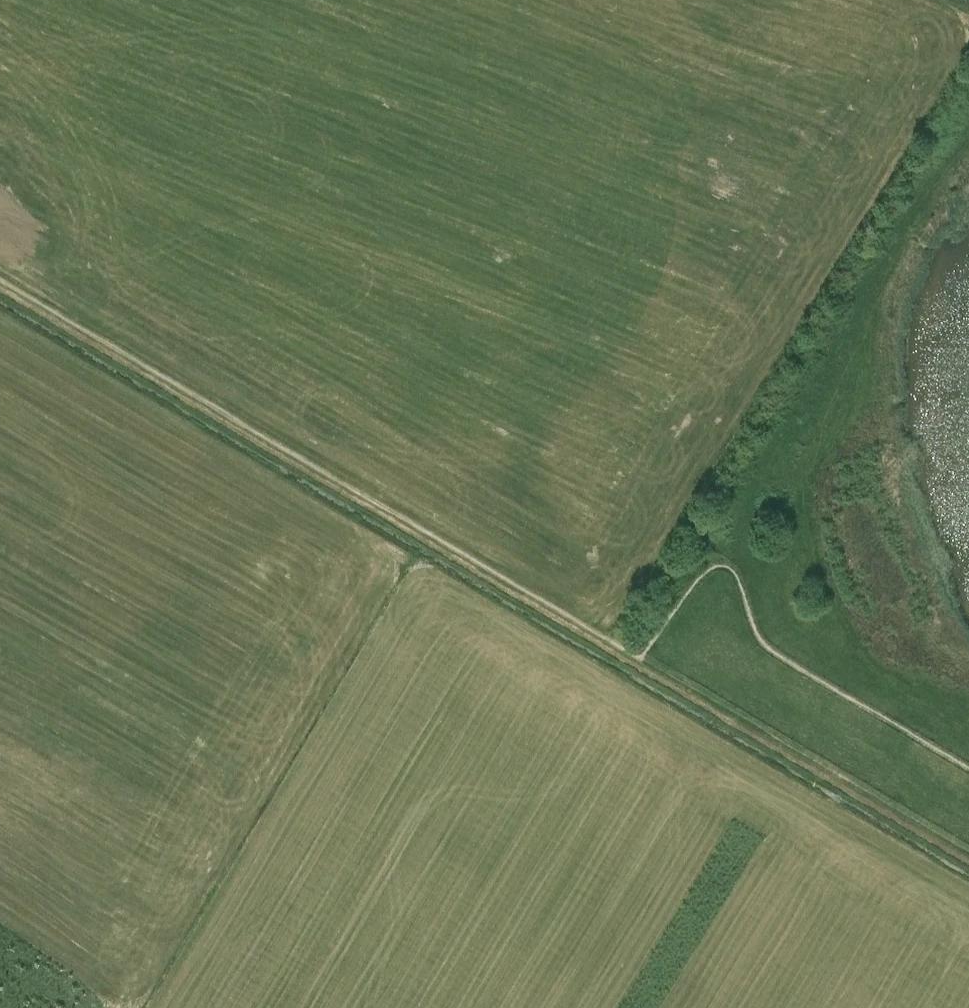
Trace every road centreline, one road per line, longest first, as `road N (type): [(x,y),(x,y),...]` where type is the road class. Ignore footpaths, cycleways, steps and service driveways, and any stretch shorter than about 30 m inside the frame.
road 1 (track): [(0,281),(640,658)]
road 2 (track): [(640,658),(968,856)]

